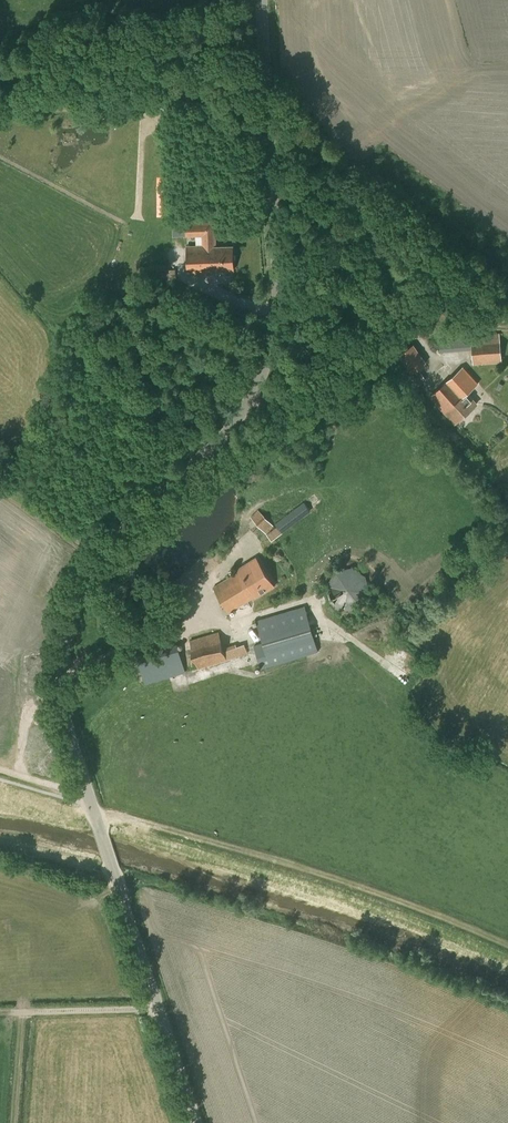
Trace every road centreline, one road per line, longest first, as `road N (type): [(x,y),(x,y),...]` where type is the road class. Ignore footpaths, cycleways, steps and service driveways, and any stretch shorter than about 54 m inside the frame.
road 1 (unclassified): [(196,1122),(97,821),(60,681),(78,592),(107,536),(246,409),(269,361),(277,298),(263,0)]
road 2 (track): [(270,130),(186,93),(109,108),(0,109)]

